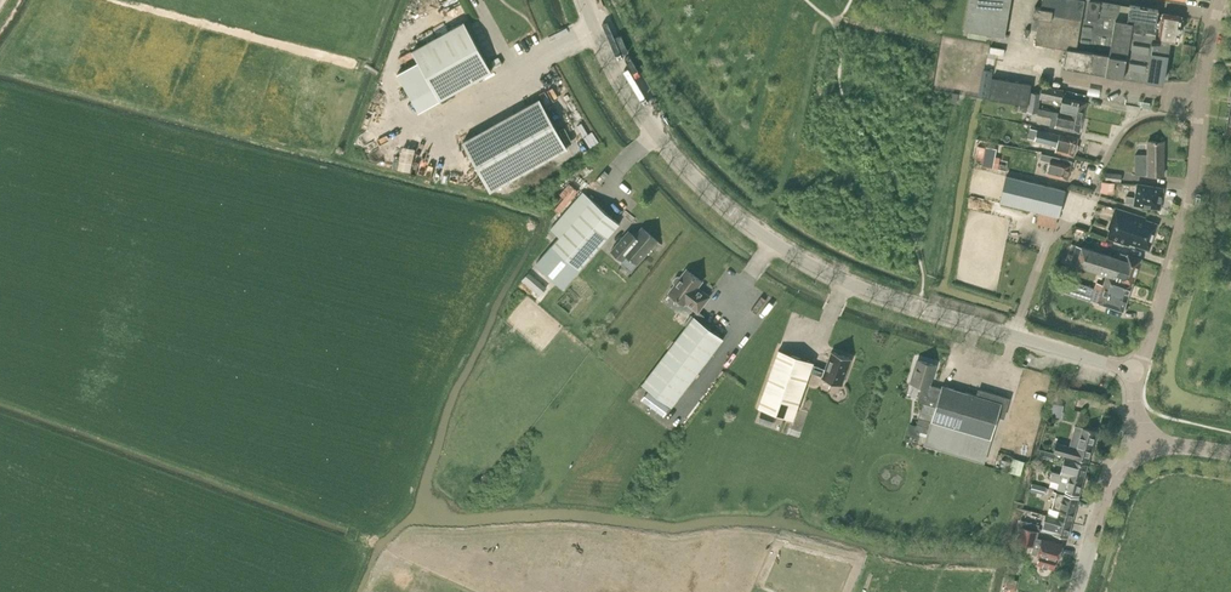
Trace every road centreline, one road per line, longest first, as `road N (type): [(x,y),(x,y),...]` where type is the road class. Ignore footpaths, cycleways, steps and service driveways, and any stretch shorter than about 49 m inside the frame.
road 1 (tertiary): [(1136,371),(879,294),(756,230),(695,178),(647,121),(584,0)]
road 2 (residential): [(1136,371),(1185,222),(1221,0)]
road 3 (secondary): [(1076,591),(1108,485),(1146,451)]

